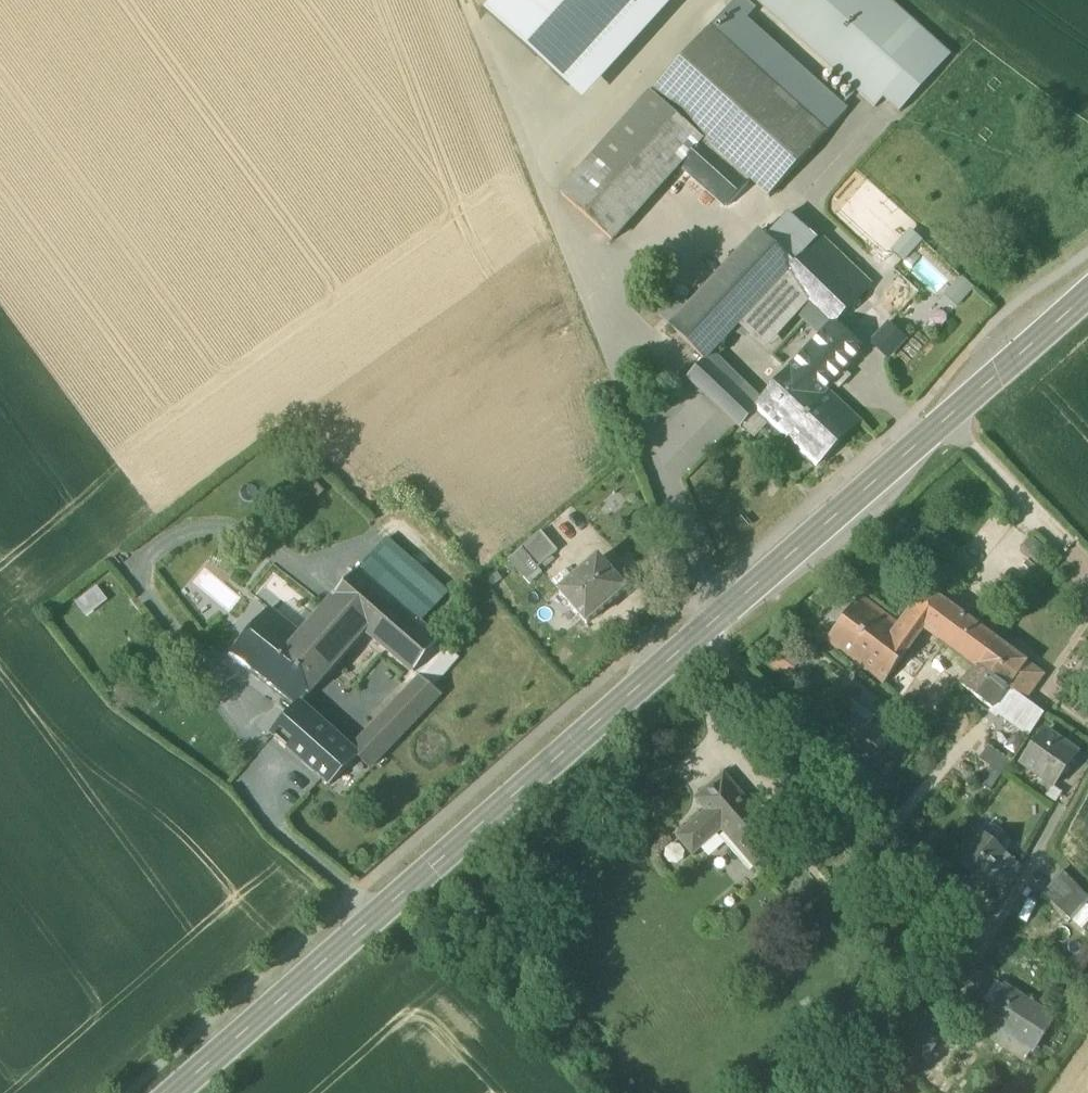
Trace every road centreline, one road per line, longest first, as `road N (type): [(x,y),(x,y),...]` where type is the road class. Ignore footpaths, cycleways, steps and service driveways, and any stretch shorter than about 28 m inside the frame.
road 1 (secondary): [(174,1092),(1087,296)]
road 2 (track): [(538,181),(695,562),(699,594),(725,614)]
road 3 (track): [(538,181),(700,0)]
road 4 (track): [(464,0),(538,181)]
road 5 (track): [(0,392),(107,549)]

